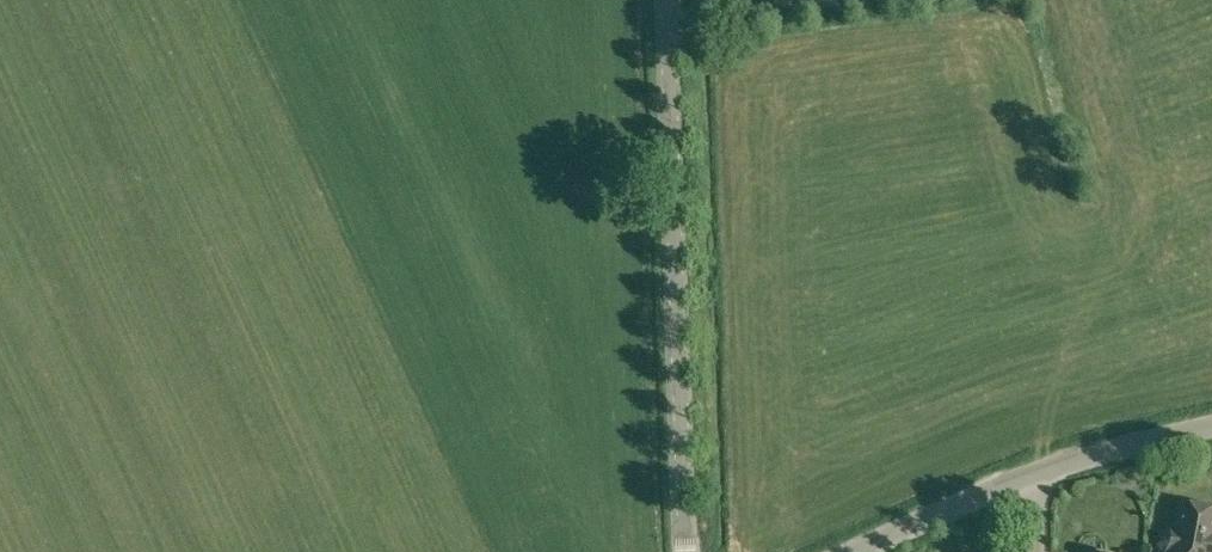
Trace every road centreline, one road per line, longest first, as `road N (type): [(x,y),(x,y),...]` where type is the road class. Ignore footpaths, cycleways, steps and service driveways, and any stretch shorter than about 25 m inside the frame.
road 1 (unclassified): [(685,551),(667,0)]
road 2 (unclassified): [(849,551),(1007,482),(1211,426)]

